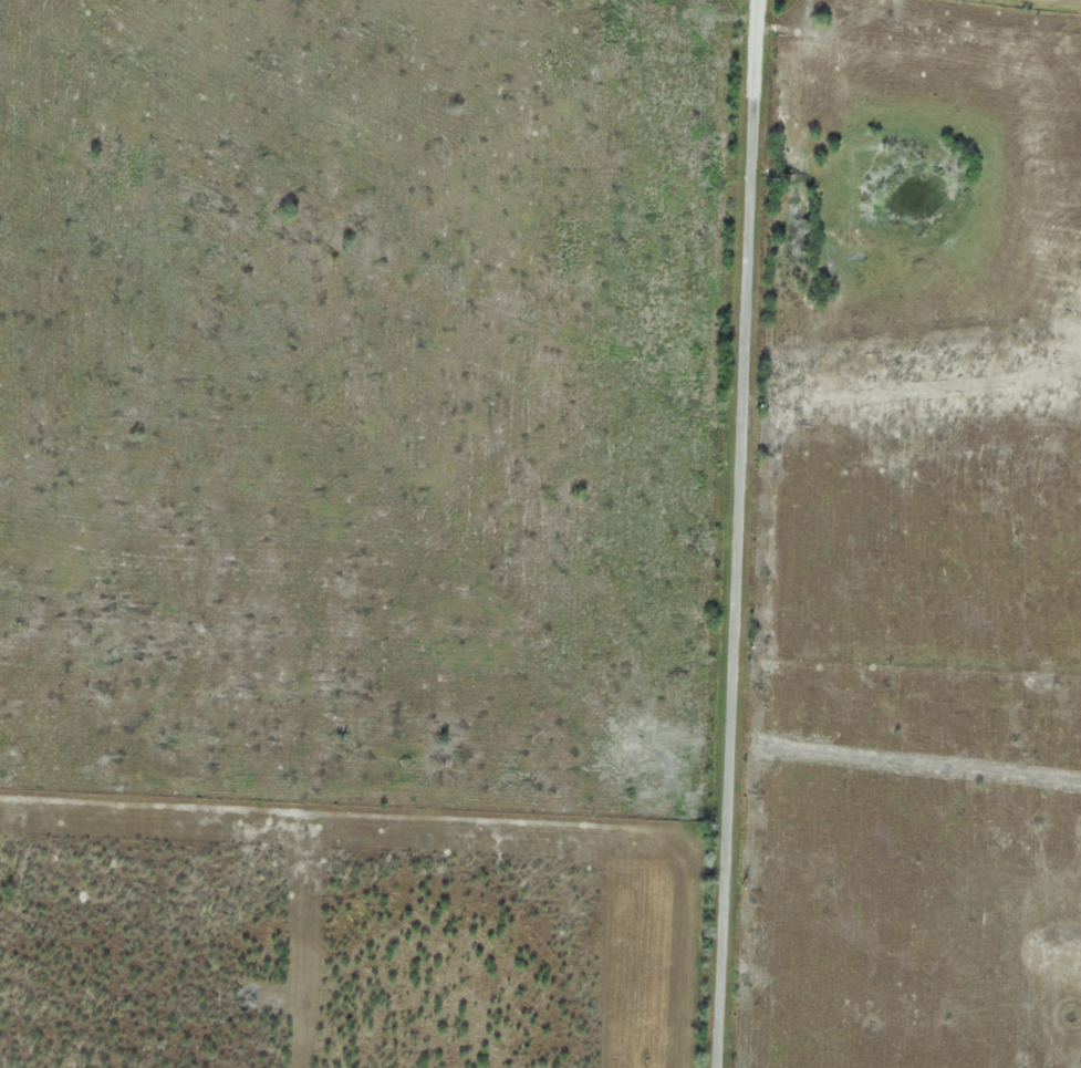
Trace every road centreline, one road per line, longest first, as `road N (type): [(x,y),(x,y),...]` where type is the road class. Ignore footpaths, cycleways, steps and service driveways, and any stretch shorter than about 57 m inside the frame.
road 1 (residential): [(715,1067),(761,0)]

